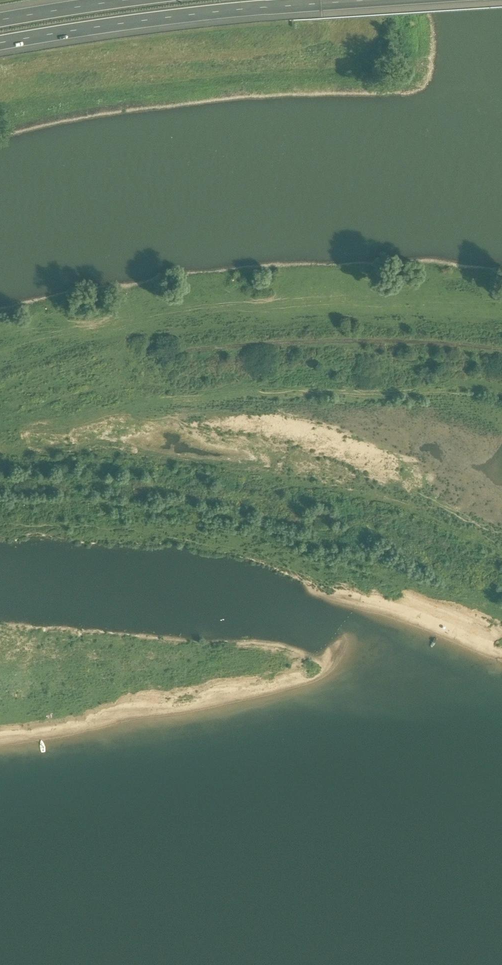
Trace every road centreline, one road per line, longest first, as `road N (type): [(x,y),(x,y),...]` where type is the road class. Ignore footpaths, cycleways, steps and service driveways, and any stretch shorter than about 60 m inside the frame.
road 1 (motorway): [(0,44),(366,0)]
road 2 (motorway): [(134,0),(0,21)]

